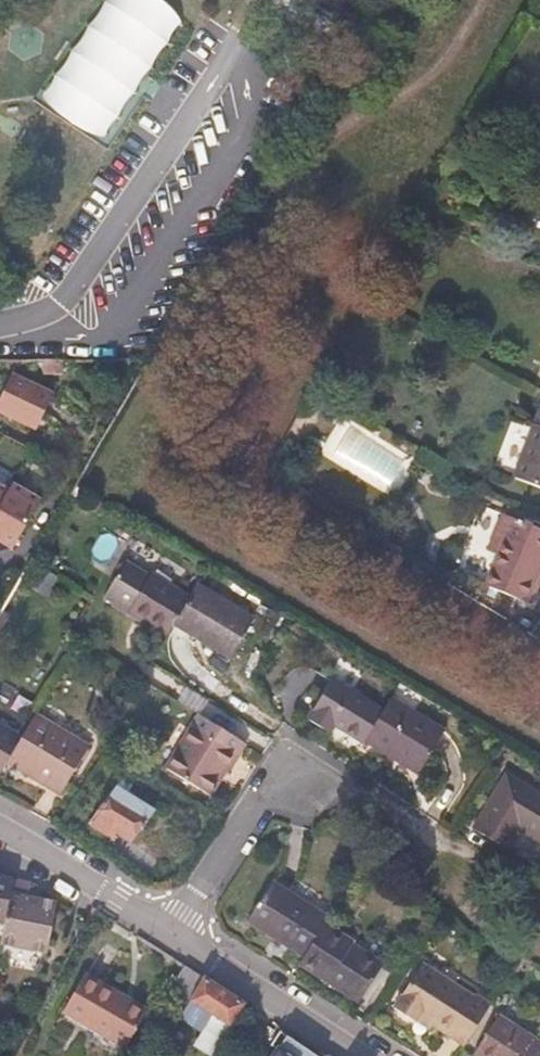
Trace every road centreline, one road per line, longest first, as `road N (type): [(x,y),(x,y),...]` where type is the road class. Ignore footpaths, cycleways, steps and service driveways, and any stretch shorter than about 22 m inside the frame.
road 1 (residential): [(362,1055),(171,934)]
road 2 (residential): [(171,934),(263,794),(320,781)]
road 3 (residential): [(171,934),(0,829)]

